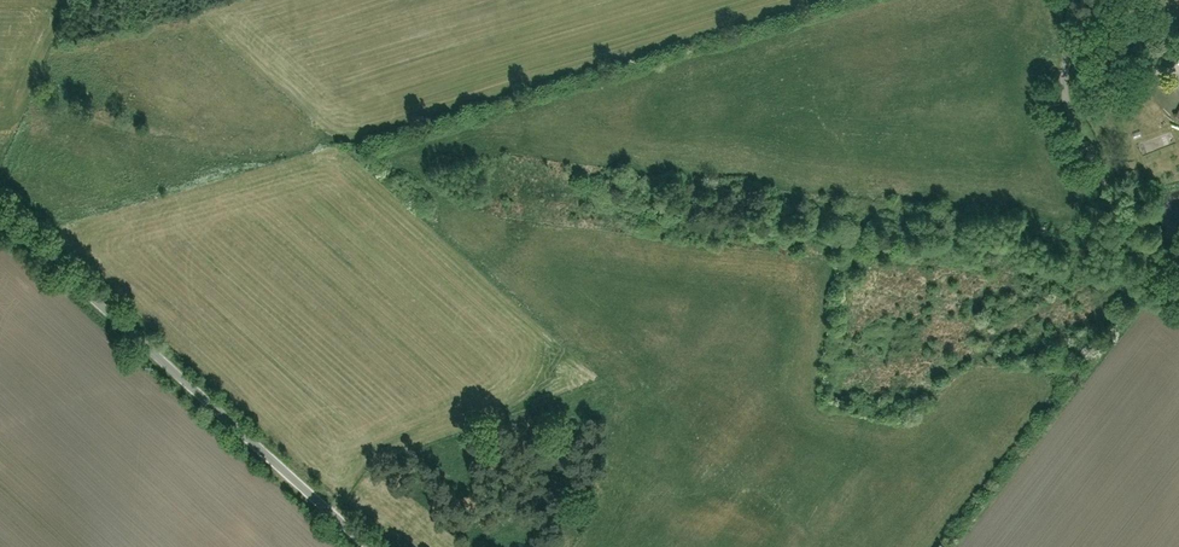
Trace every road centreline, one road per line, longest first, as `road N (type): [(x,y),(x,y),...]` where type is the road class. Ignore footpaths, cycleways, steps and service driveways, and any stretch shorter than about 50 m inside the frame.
road 1 (residential): [(0,212),(367,546)]
road 2 (residential): [(1178,278),(1143,234),(1080,110),(1071,11)]

